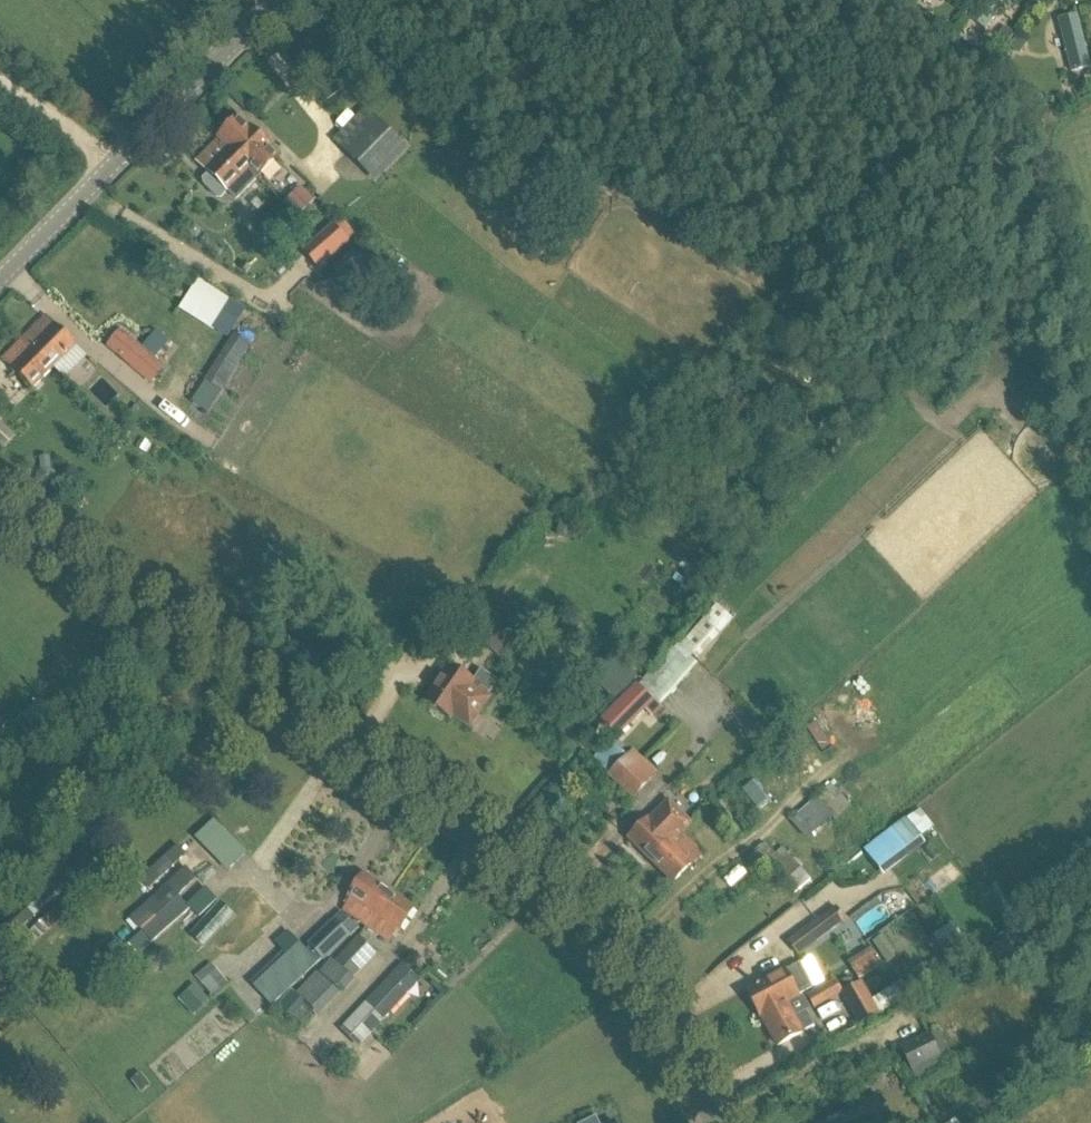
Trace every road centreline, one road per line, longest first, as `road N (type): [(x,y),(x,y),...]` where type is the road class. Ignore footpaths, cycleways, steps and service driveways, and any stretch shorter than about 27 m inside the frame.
road 1 (unclassified): [(713,1122),(665,1026),(593,928),(474,836),(334,754),(0,518)]
road 2 (tertiary): [(0,277),(279,0)]

